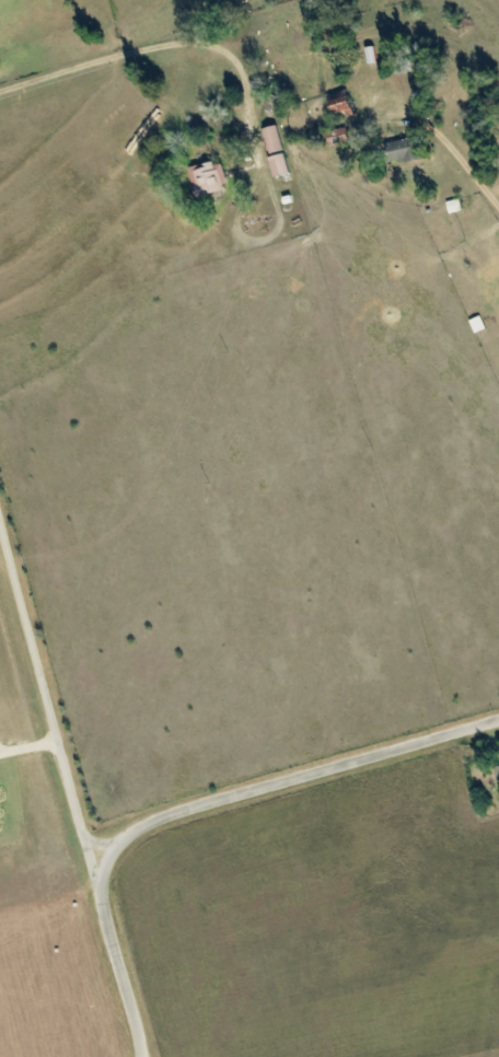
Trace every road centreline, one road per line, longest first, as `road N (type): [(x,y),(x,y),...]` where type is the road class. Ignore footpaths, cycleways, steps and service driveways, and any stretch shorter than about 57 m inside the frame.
road 1 (residential): [(101,903),(111,853),(160,816),(498,719)]
road 2 (residential): [(101,903),(0,511)]
road 3 (residential): [(144,1056),(101,903)]

